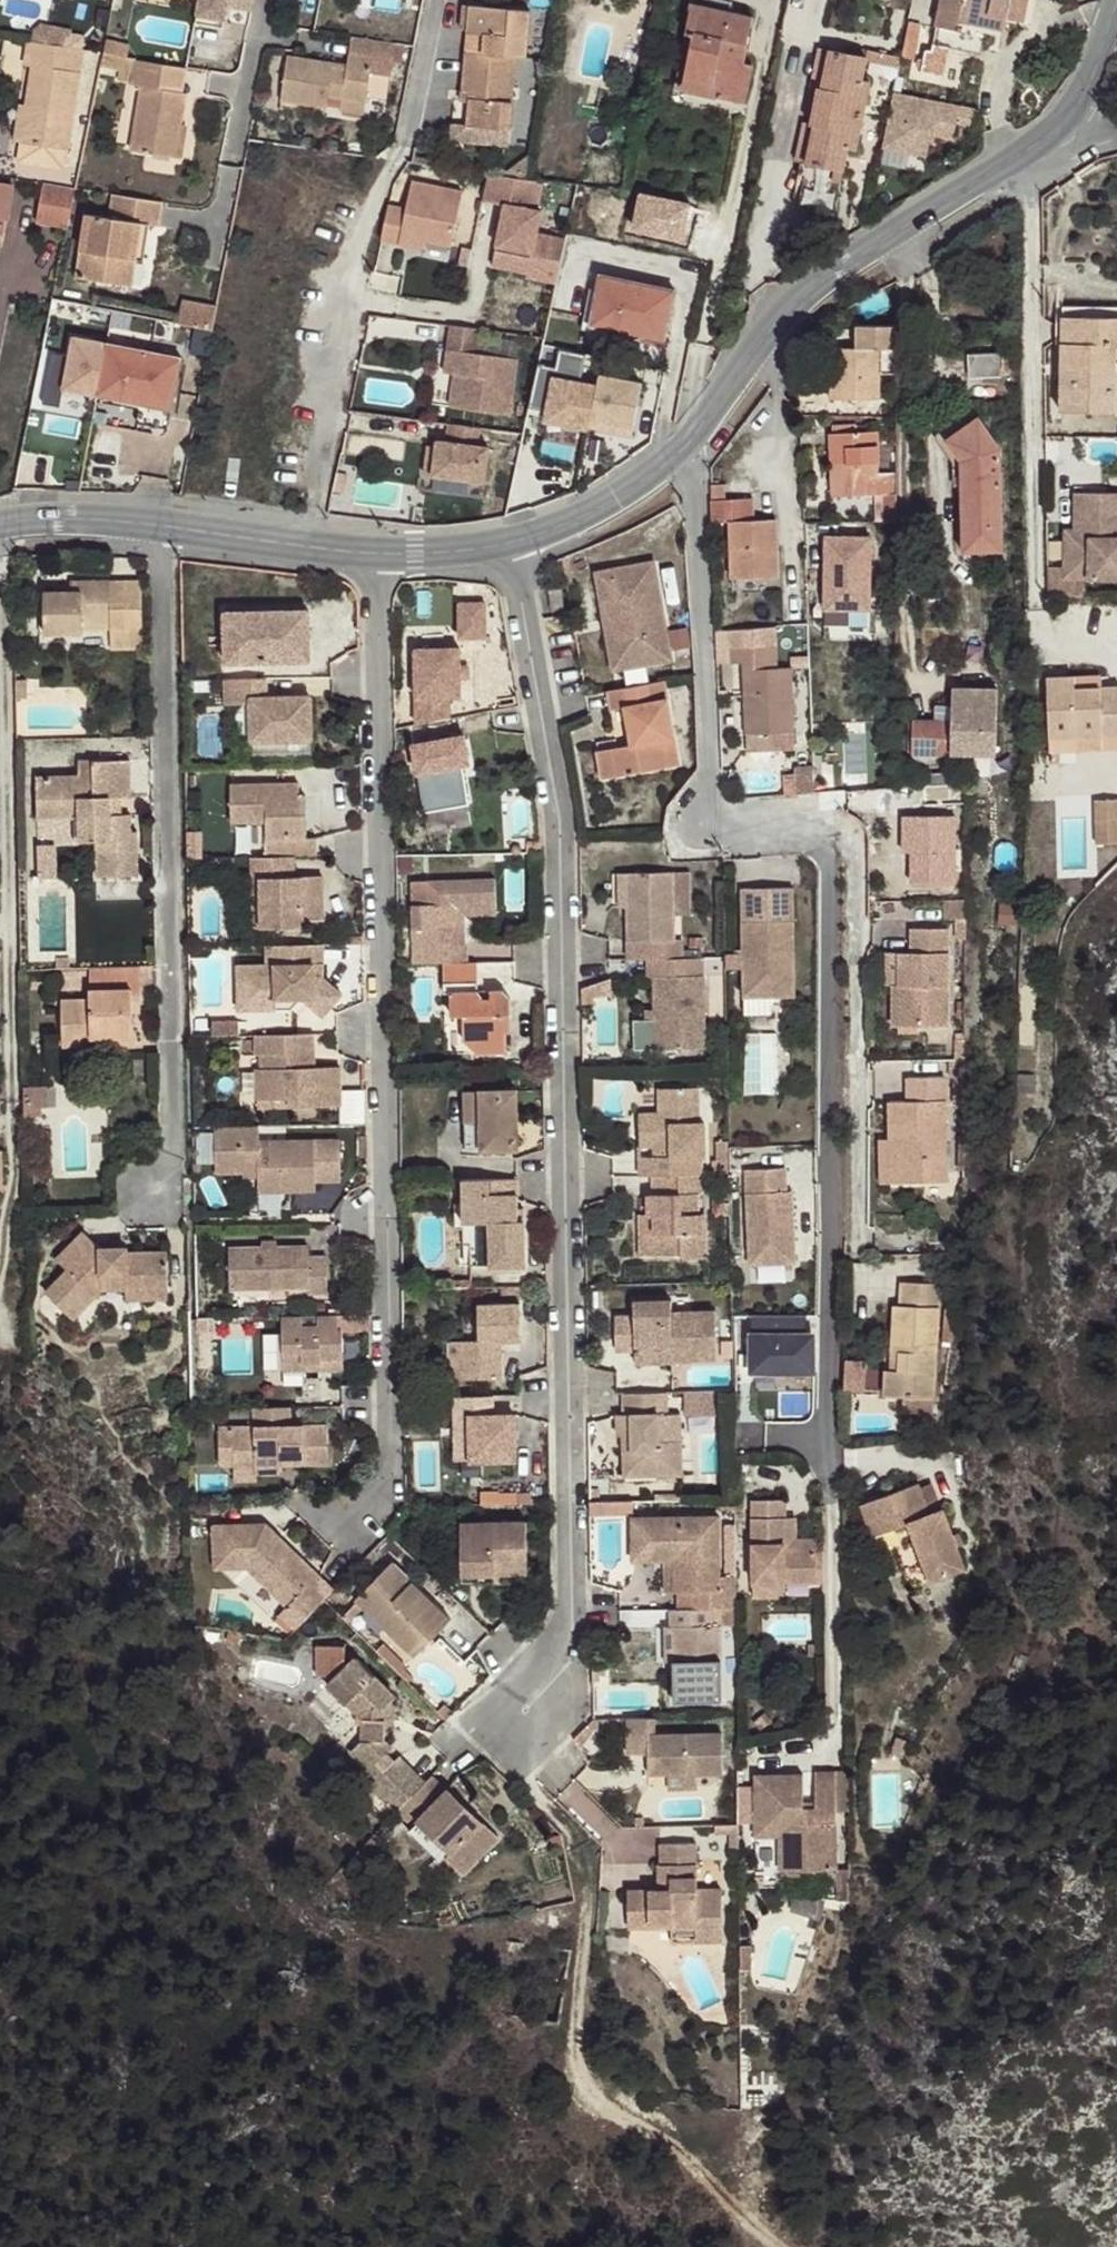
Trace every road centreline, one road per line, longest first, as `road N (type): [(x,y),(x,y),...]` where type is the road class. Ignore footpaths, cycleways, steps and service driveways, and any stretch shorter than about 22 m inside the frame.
road 1 (residential): [(523,1721),(576,1655),(562,816),(504,553)]
road 2 (residential): [(337,1528),(388,1474),(375,556)]
road 3 (residential): [(148,1204),(177,1169),(164,528)]
road 4 (unclassified): [(822,828),(835,1505)]
road 5 (track): [(523,1721),(529,1771),(587,1859),(581,2062),(590,2101),(670,2138),(747,2223),(783,2246)]
road 6 (residential): [(12,1080),(8,528)]
road 7 (unclassified): [(689,453),(712,824),(822,828)]
road 8 (residential): [(689,453),(789,320),(831,283),(1031,150)]
road 9 (residential): [(1035,610),(1031,150)]
road 10 (unclassified): [(822,828),(857,830),(863,1246)]
road 11 (residential): [(308,547),(392,148)]
road 12 (residential): [(504,553),(624,500),(689,453)]
road 13 (residential): [(235,160),(265,0)]
road 14 (residential): [(8,528),(66,518),(164,528)]
road 15 (residential): [(164,528),(308,547)]
road 16 (residential): [(375,556),(504,553)]

